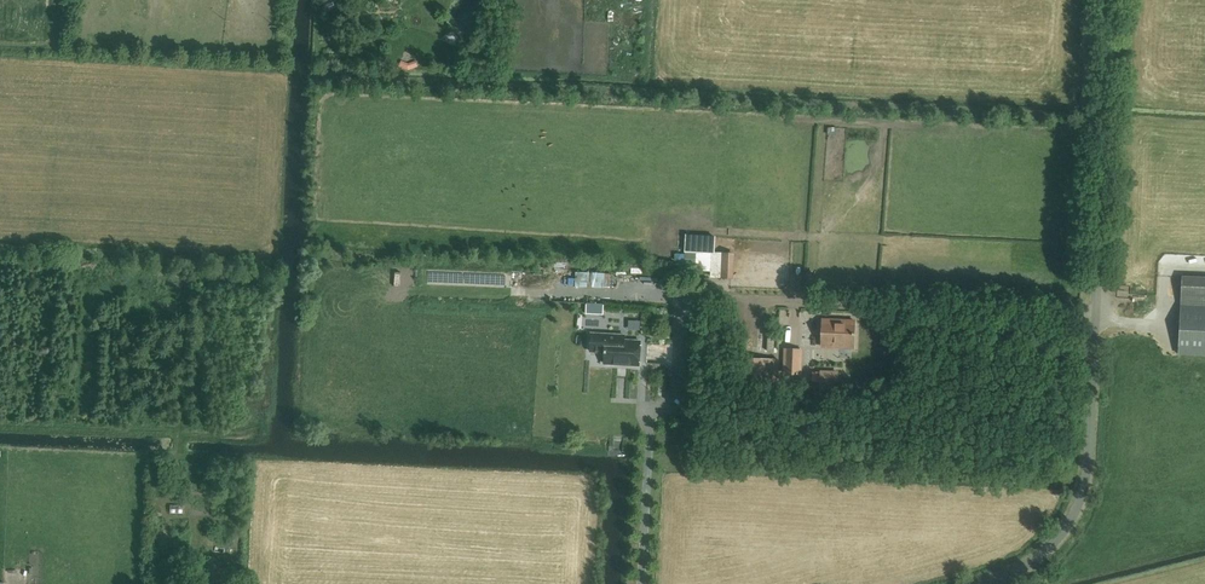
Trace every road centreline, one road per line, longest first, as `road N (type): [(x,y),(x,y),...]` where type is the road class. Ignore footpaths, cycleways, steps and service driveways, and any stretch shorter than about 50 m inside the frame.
road 1 (unclassified): [(983,583),(1055,543),(1086,481),(1112,0)]
road 2 (track): [(0,426),(200,435)]

